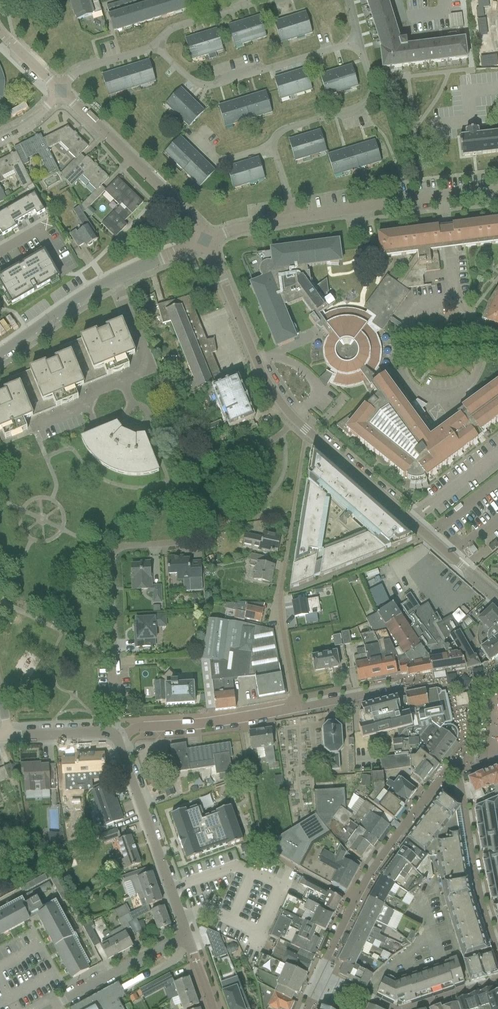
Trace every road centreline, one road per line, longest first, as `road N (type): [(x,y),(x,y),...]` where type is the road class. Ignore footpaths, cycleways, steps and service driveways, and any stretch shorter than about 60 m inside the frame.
road 1 (residential): [(117,735),(116,556),(179,541),(224,470),(295,419)]
road 2 (residential): [(294,710),(280,598),(308,431)]
road 3 (unclassified): [(456,299),(478,329),(481,363),(470,385),(451,395),(420,392),(400,363),(404,328),(429,302)]
road 4 (residential): [(497,598),(308,431)]
road 5 (residential): [(156,46),(204,86),(357,43)]
road 6 (residential): [(185,934),(117,735)]
road 7 (unclassified): [(207,240),(59,92)]
road 8 (residential): [(295,419),(268,384),(207,240)]
road 9 (residential): [(117,735),(294,710)]
road 10 (residential): [(357,43),(373,87),(366,105),(285,129),(274,146)]
road 11 (residential): [(50,1008),(185,934)]
road 12 (residential): [(294,220),(442,198)]
road 13 (residential): [(113,280),(0,355)]
road 14 (residential): [(124,381),(150,369),(113,280)]
road 15 (residential): [(156,46),(169,30),(266,0)]

